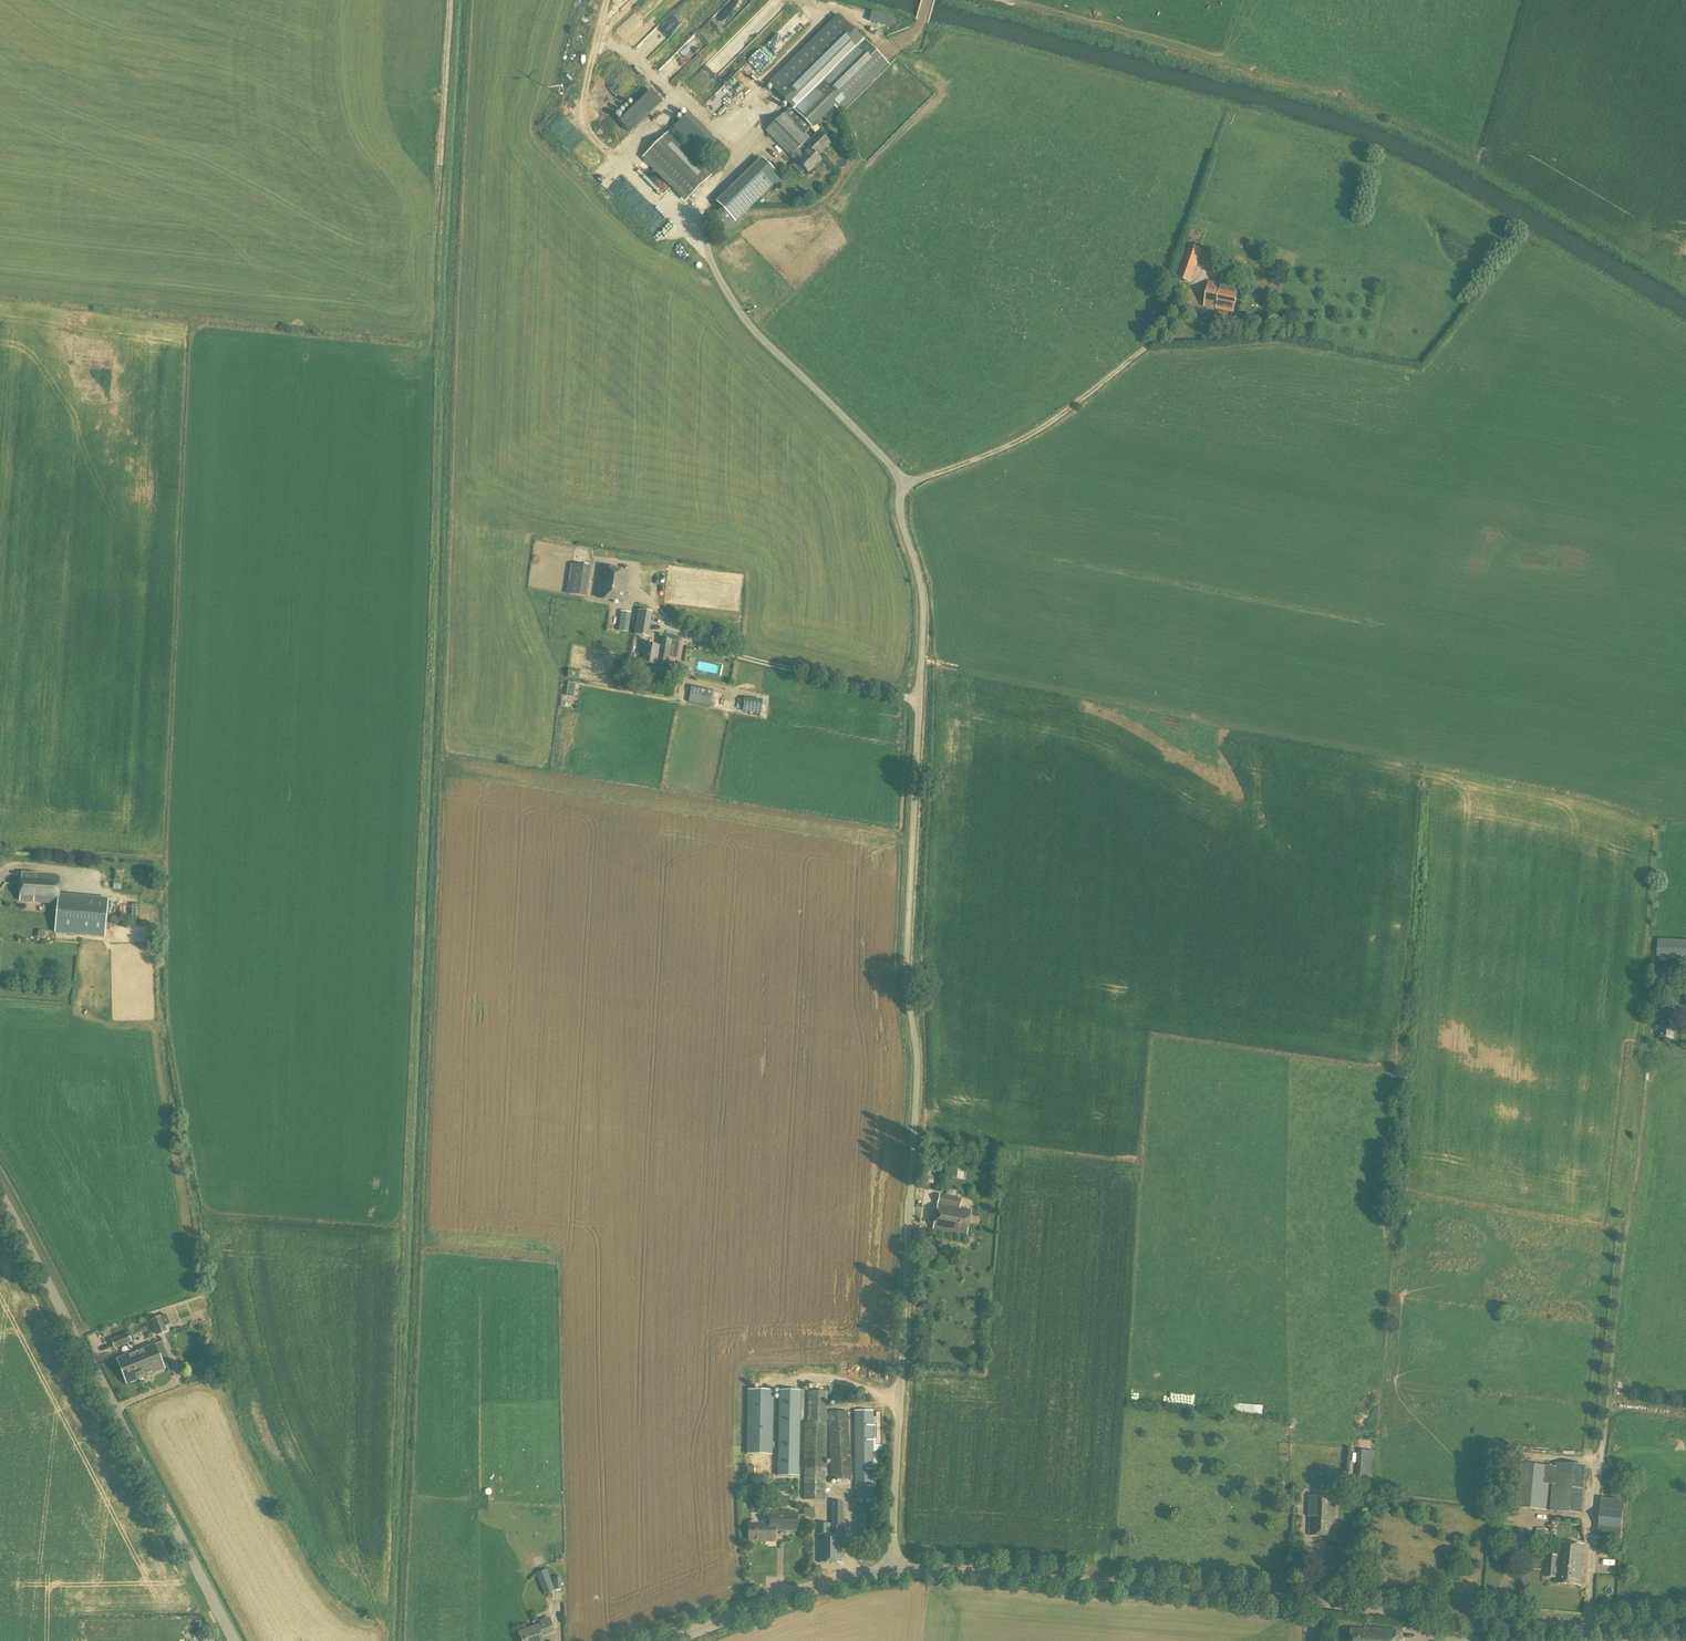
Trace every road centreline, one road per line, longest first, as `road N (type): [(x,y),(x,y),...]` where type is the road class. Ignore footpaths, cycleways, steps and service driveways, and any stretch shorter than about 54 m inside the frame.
road 1 (tertiary): [(680,1640),(857,1580),(930,1572),(1529,1623),(1685,1627)]
road 2 (unclassified): [(235,1640),(0,1196)]

